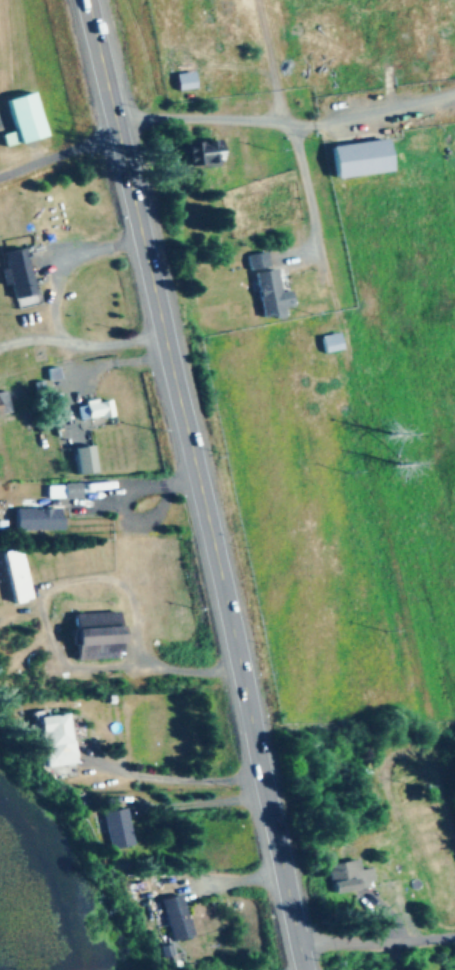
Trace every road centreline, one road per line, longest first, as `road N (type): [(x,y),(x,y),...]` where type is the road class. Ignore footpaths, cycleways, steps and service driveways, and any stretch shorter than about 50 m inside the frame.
road 1 (trunk): [(304,969),(86,0)]
road 2 (track): [(334,276),(454,830)]
road 3 (residential): [(454,95),(312,126),(207,120),(119,136),(0,179)]
road 4 (residential): [(298,943),(454,939)]

